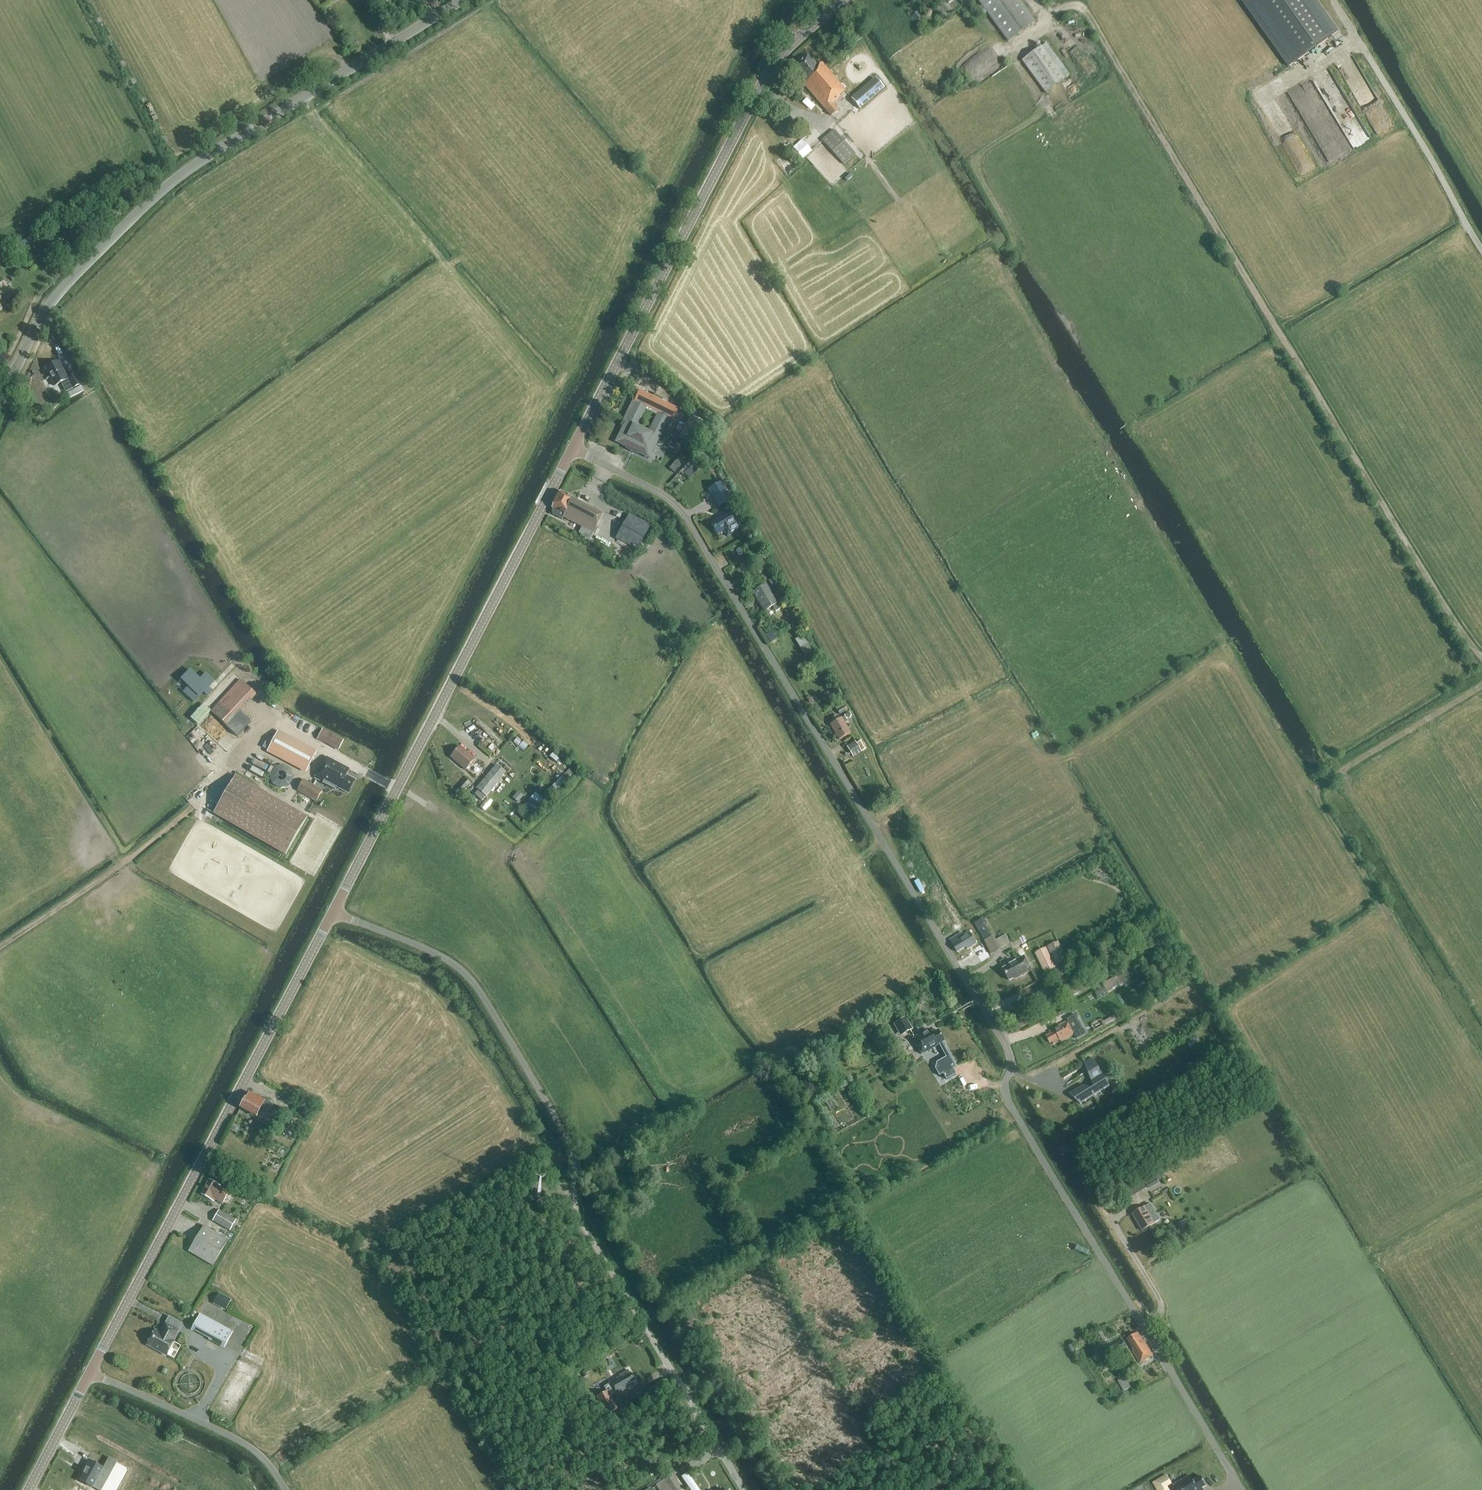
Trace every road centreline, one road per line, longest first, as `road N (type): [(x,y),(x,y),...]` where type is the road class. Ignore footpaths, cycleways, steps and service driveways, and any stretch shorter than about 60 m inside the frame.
road 1 (unclassified): [(1240,1489),(1007,1101),(1010,1057),(1001,1036),(680,512),(572,449)]
road 2 (track): [(1081,8),(1481,659)]
road 3 (unclassified): [(744,1489),(577,1214),(574,1150),(479,990),(442,956),(334,913)]
road 4 (unclassified): [(0,393),(25,335),(168,184),(465,0)]
road 5 (tertiary): [(572,449),(767,72),(843,0)]
road 6 (tertiary): [(334,913),(572,449)]
road 7 (tertiary): [(90,1373),(334,913)]
road 8 (track): [(1481,685),(1319,788),(1389,918)]
road 9 (track): [(1331,0),(1481,248)]
road 10 (unclassified): [(286,1489),(239,1441),(90,1373)]
road 11 (tertiary): [(29,1489),(90,1373)]
road 12 (track): [(1142,1325),(1161,1304),(1115,1228),(1119,1216)]

